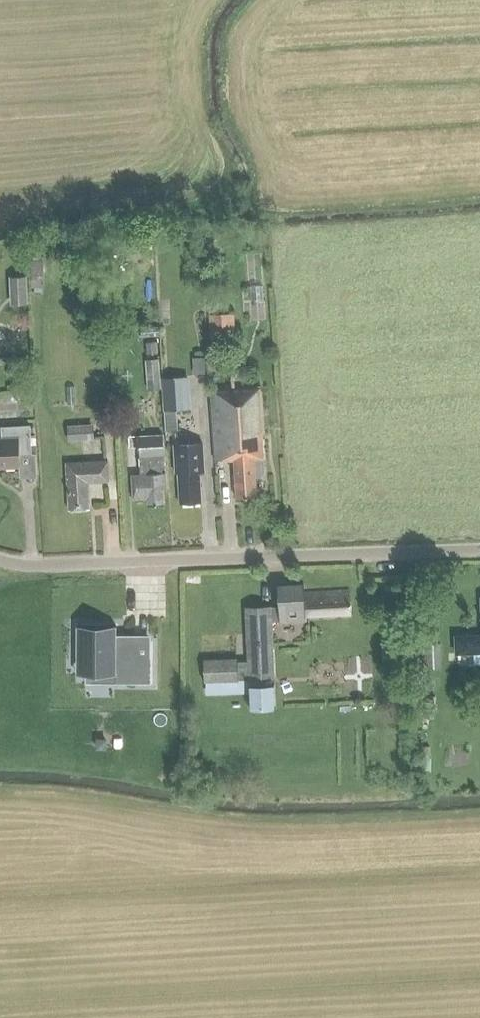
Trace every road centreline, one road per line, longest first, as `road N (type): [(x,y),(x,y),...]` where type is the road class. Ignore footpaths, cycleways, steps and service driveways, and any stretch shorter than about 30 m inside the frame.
road 1 (unclassified): [(479,551),(0,561)]

